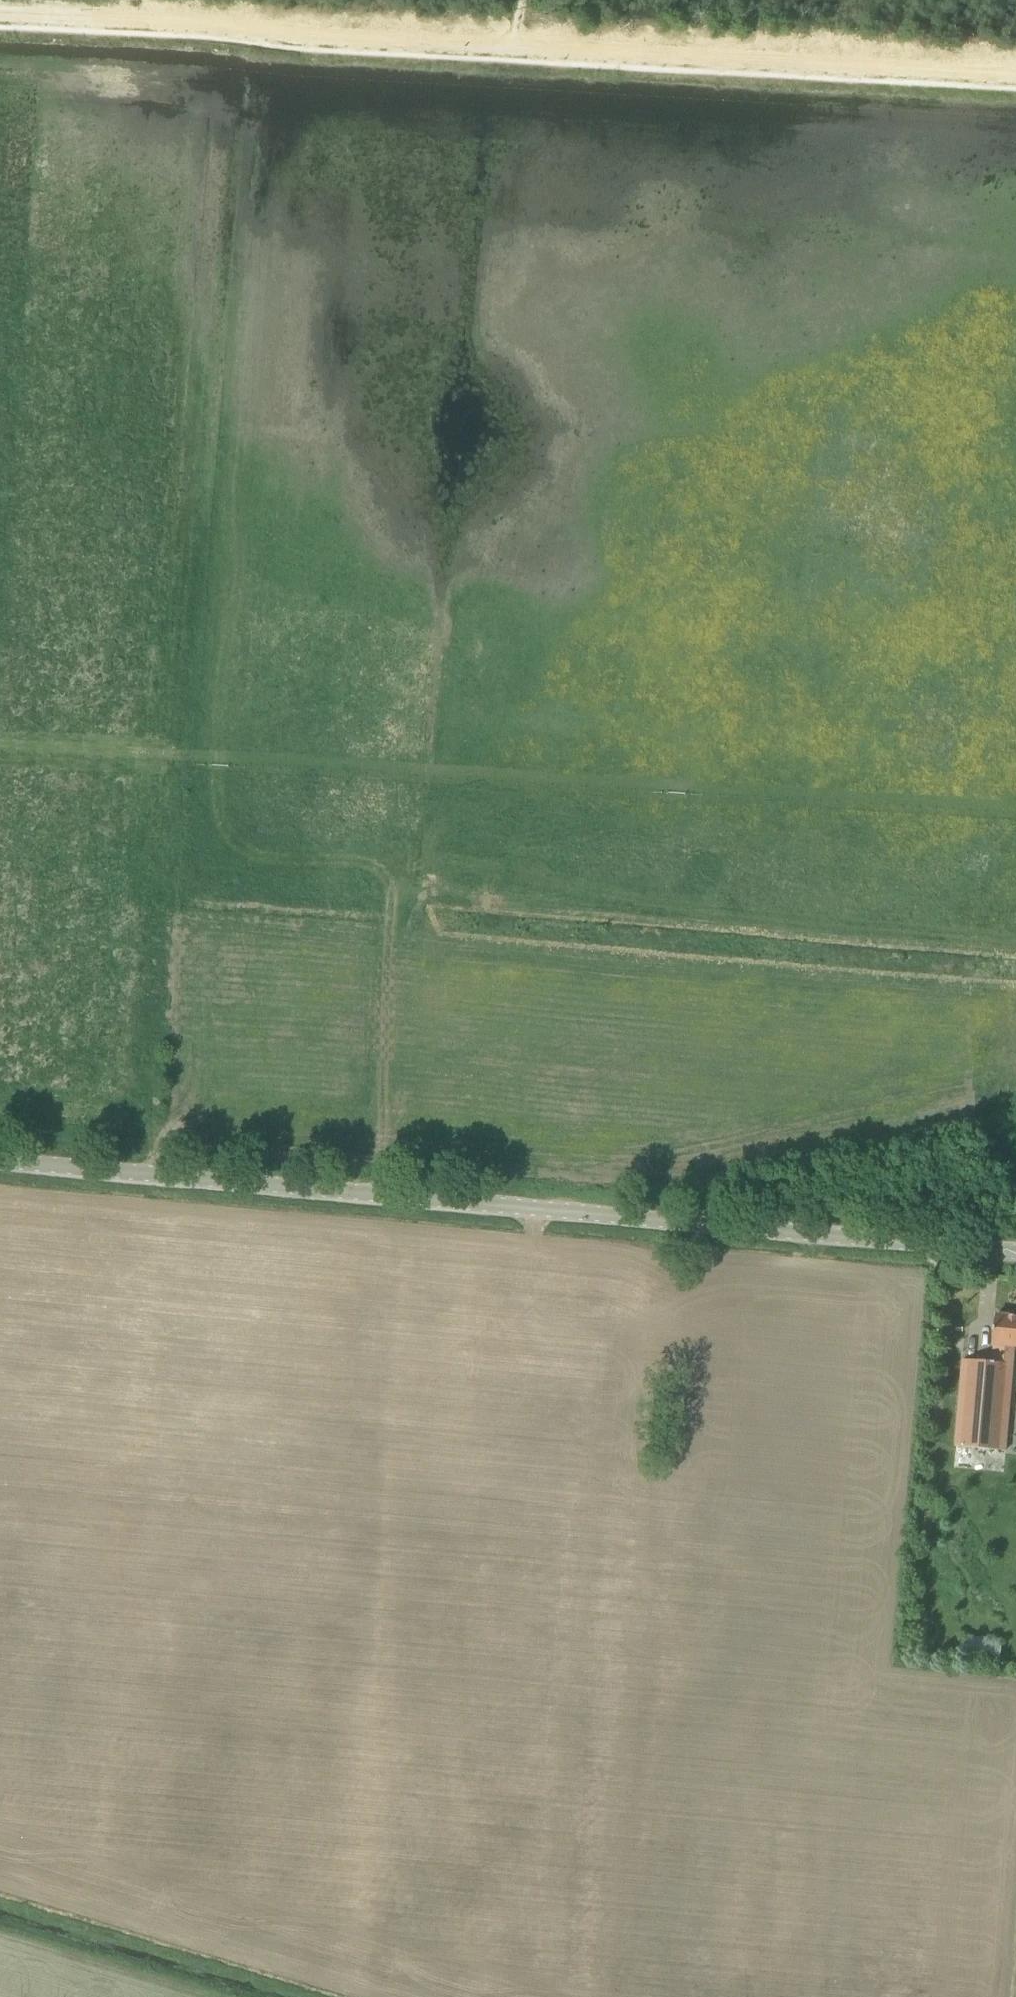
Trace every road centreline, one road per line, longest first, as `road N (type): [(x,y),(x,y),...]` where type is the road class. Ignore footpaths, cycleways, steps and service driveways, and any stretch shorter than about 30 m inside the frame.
road 1 (unclassified): [(1015,1252),(0,1155)]
road 2 (track): [(0,15),(511,50)]
road 3 (track): [(511,50),(1015,77)]

